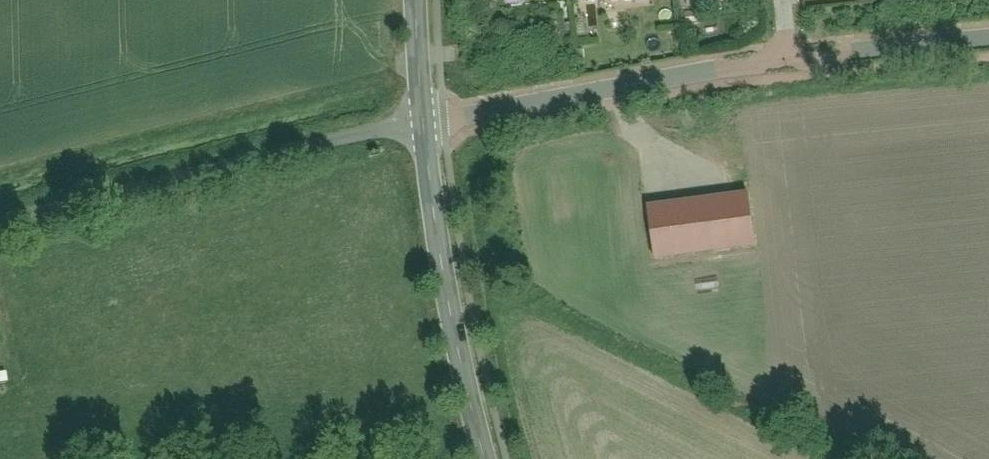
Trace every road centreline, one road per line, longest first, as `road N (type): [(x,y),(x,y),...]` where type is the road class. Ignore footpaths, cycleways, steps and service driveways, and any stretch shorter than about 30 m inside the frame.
road 1 (residential): [(423,122),(0,229)]
road 2 (residential): [(423,122),(798,59)]
road 3 (tertiary): [(482,458),(451,322),(423,122)]
road 4 (residential): [(798,59),(988,38)]
road 5 (tertiary): [(423,122),(417,0)]

